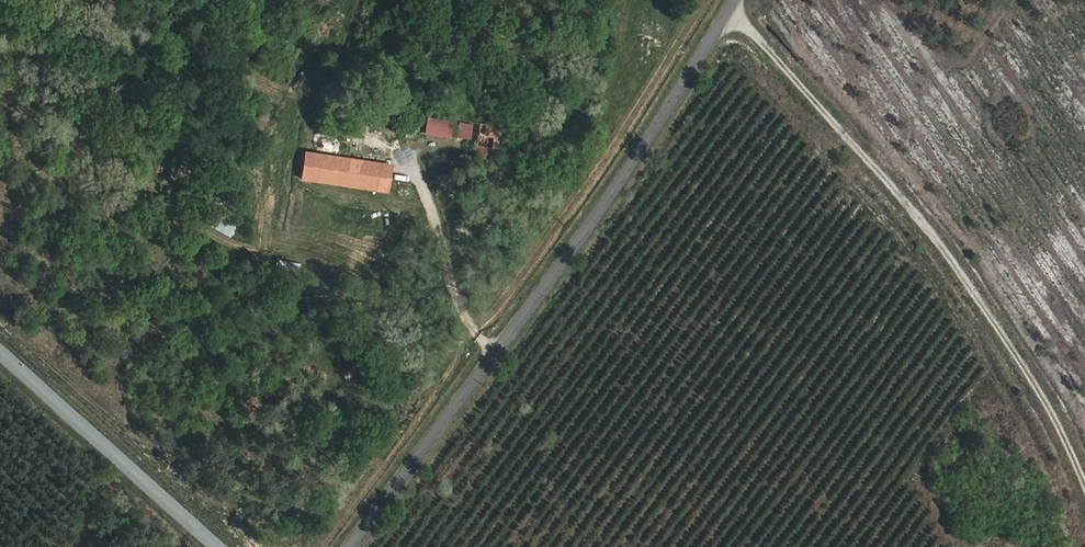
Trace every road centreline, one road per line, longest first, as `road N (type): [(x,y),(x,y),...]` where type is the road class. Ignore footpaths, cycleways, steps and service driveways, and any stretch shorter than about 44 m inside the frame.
road 1 (unclassified): [(351,546),(657,142),(741,0)]
road 2 (track): [(1084,485),(1040,383),(893,185),(734,12)]
road 3 (tertiary): [(0,355),(212,546)]

